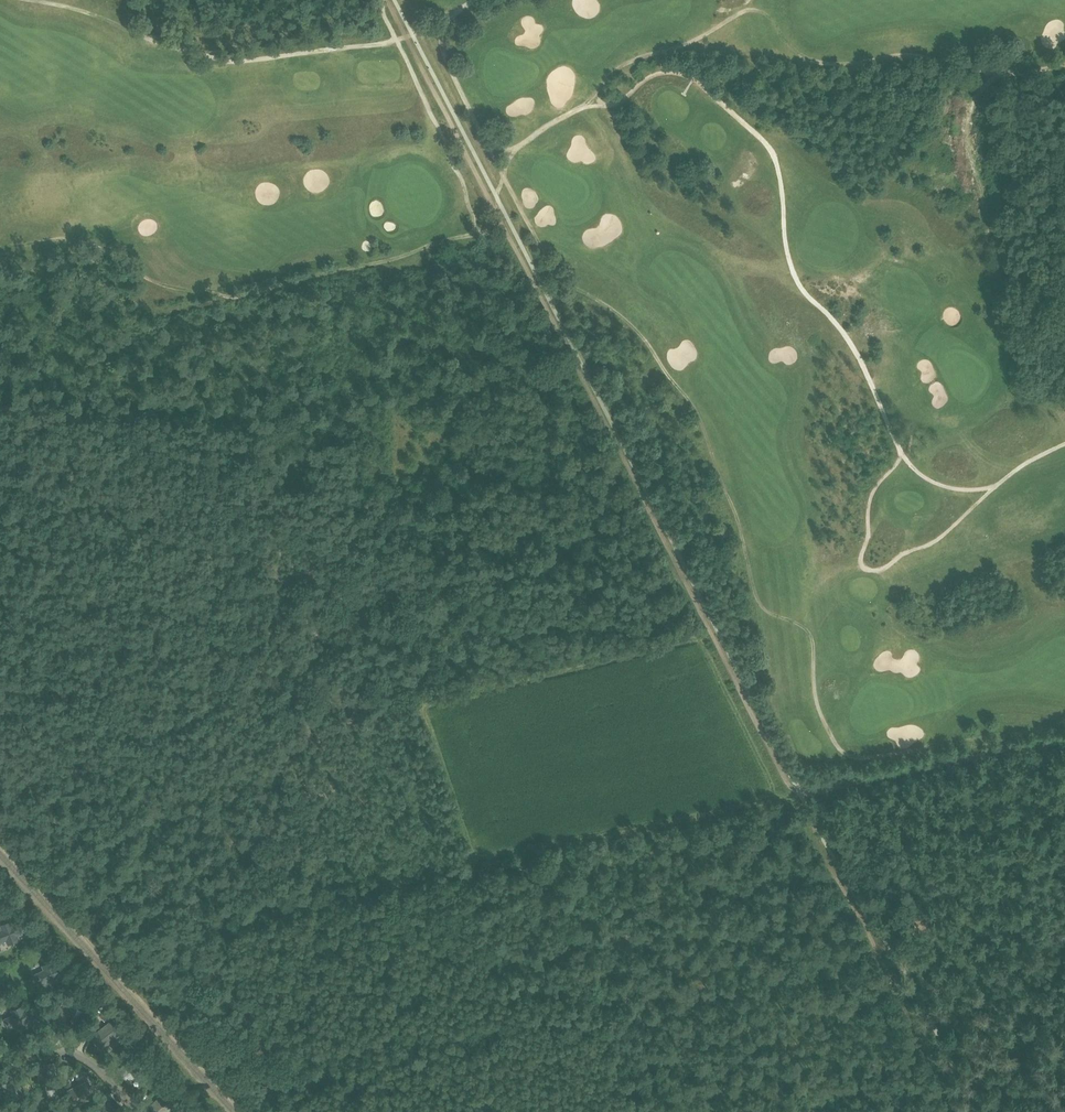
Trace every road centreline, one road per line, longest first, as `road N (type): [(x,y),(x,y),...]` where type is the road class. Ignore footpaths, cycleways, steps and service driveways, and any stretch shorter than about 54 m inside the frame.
road 1 (track): [(387,0),(955,1111)]
road 2 (track): [(793,794),(1064,745)]
road 3 (track): [(1064,1052),(884,939)]

